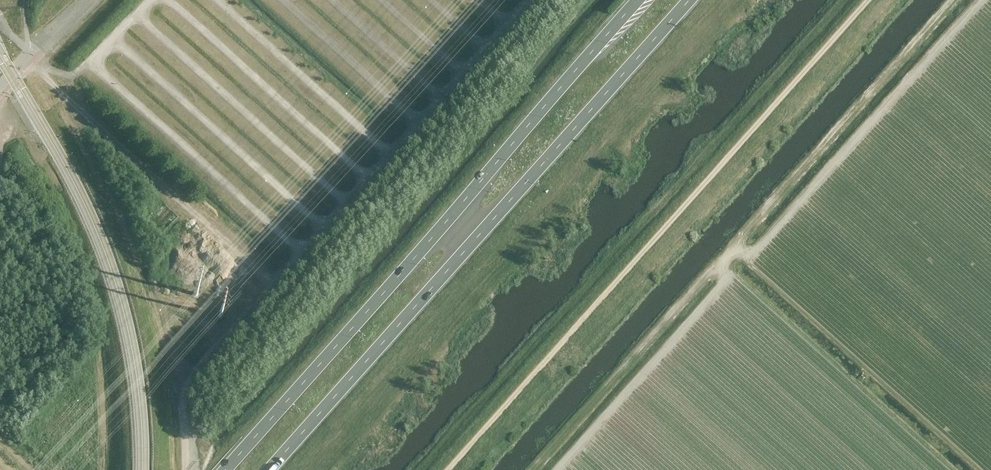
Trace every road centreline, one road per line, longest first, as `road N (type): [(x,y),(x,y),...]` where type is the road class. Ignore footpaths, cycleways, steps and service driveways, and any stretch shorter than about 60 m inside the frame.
road 1 (trunk): [(269,469),(694,0)]
road 2 (trunk): [(641,0),(226,469)]

